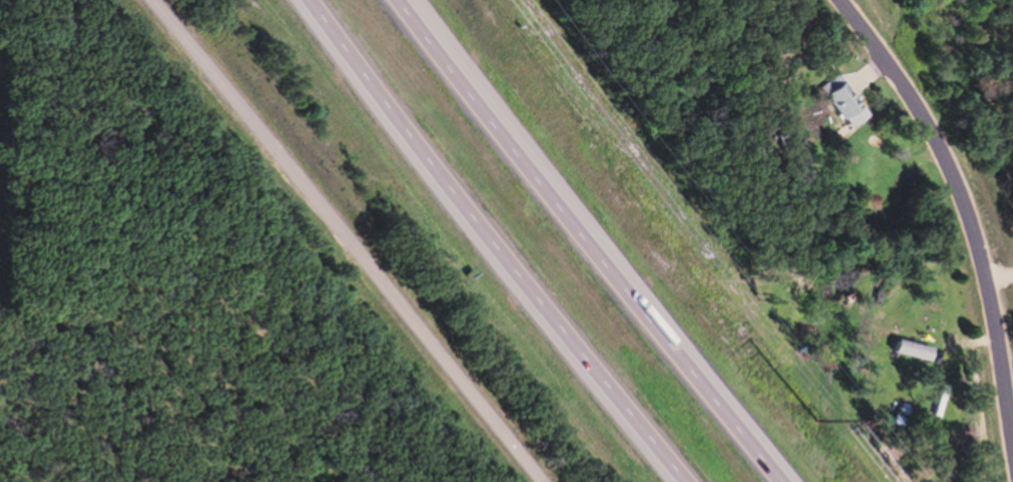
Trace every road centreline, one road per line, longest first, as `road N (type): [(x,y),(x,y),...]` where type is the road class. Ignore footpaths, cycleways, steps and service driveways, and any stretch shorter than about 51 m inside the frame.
road 1 (motorway): [(292,0),(690,481)]
road 2 (residential): [(538,481),(151,0)]
road 3 (motorway): [(789,481),(645,305),(419,0)]
road 4 (residential): [(1012,465),(1001,347),(894,85),(838,0)]

